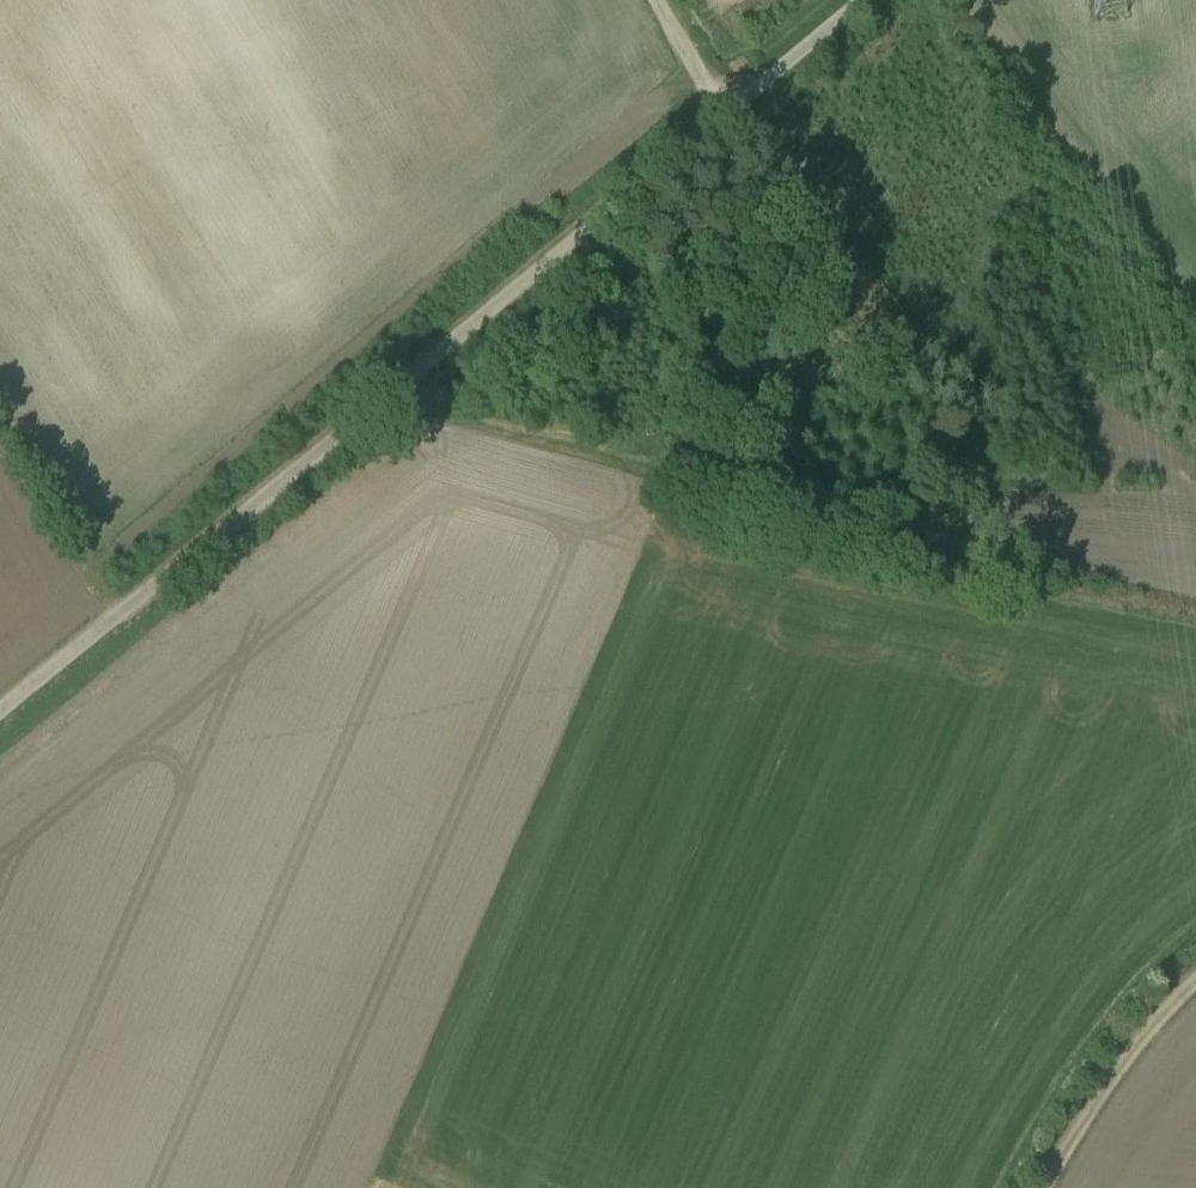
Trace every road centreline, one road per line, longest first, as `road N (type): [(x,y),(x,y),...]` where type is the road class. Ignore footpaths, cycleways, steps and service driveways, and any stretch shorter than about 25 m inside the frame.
road 1 (unclassified): [(0,718),(885,0)]
road 2 (track): [(1195,966),(1083,1099),(1035,1187)]
road 3 (track): [(731,124),(658,0)]

